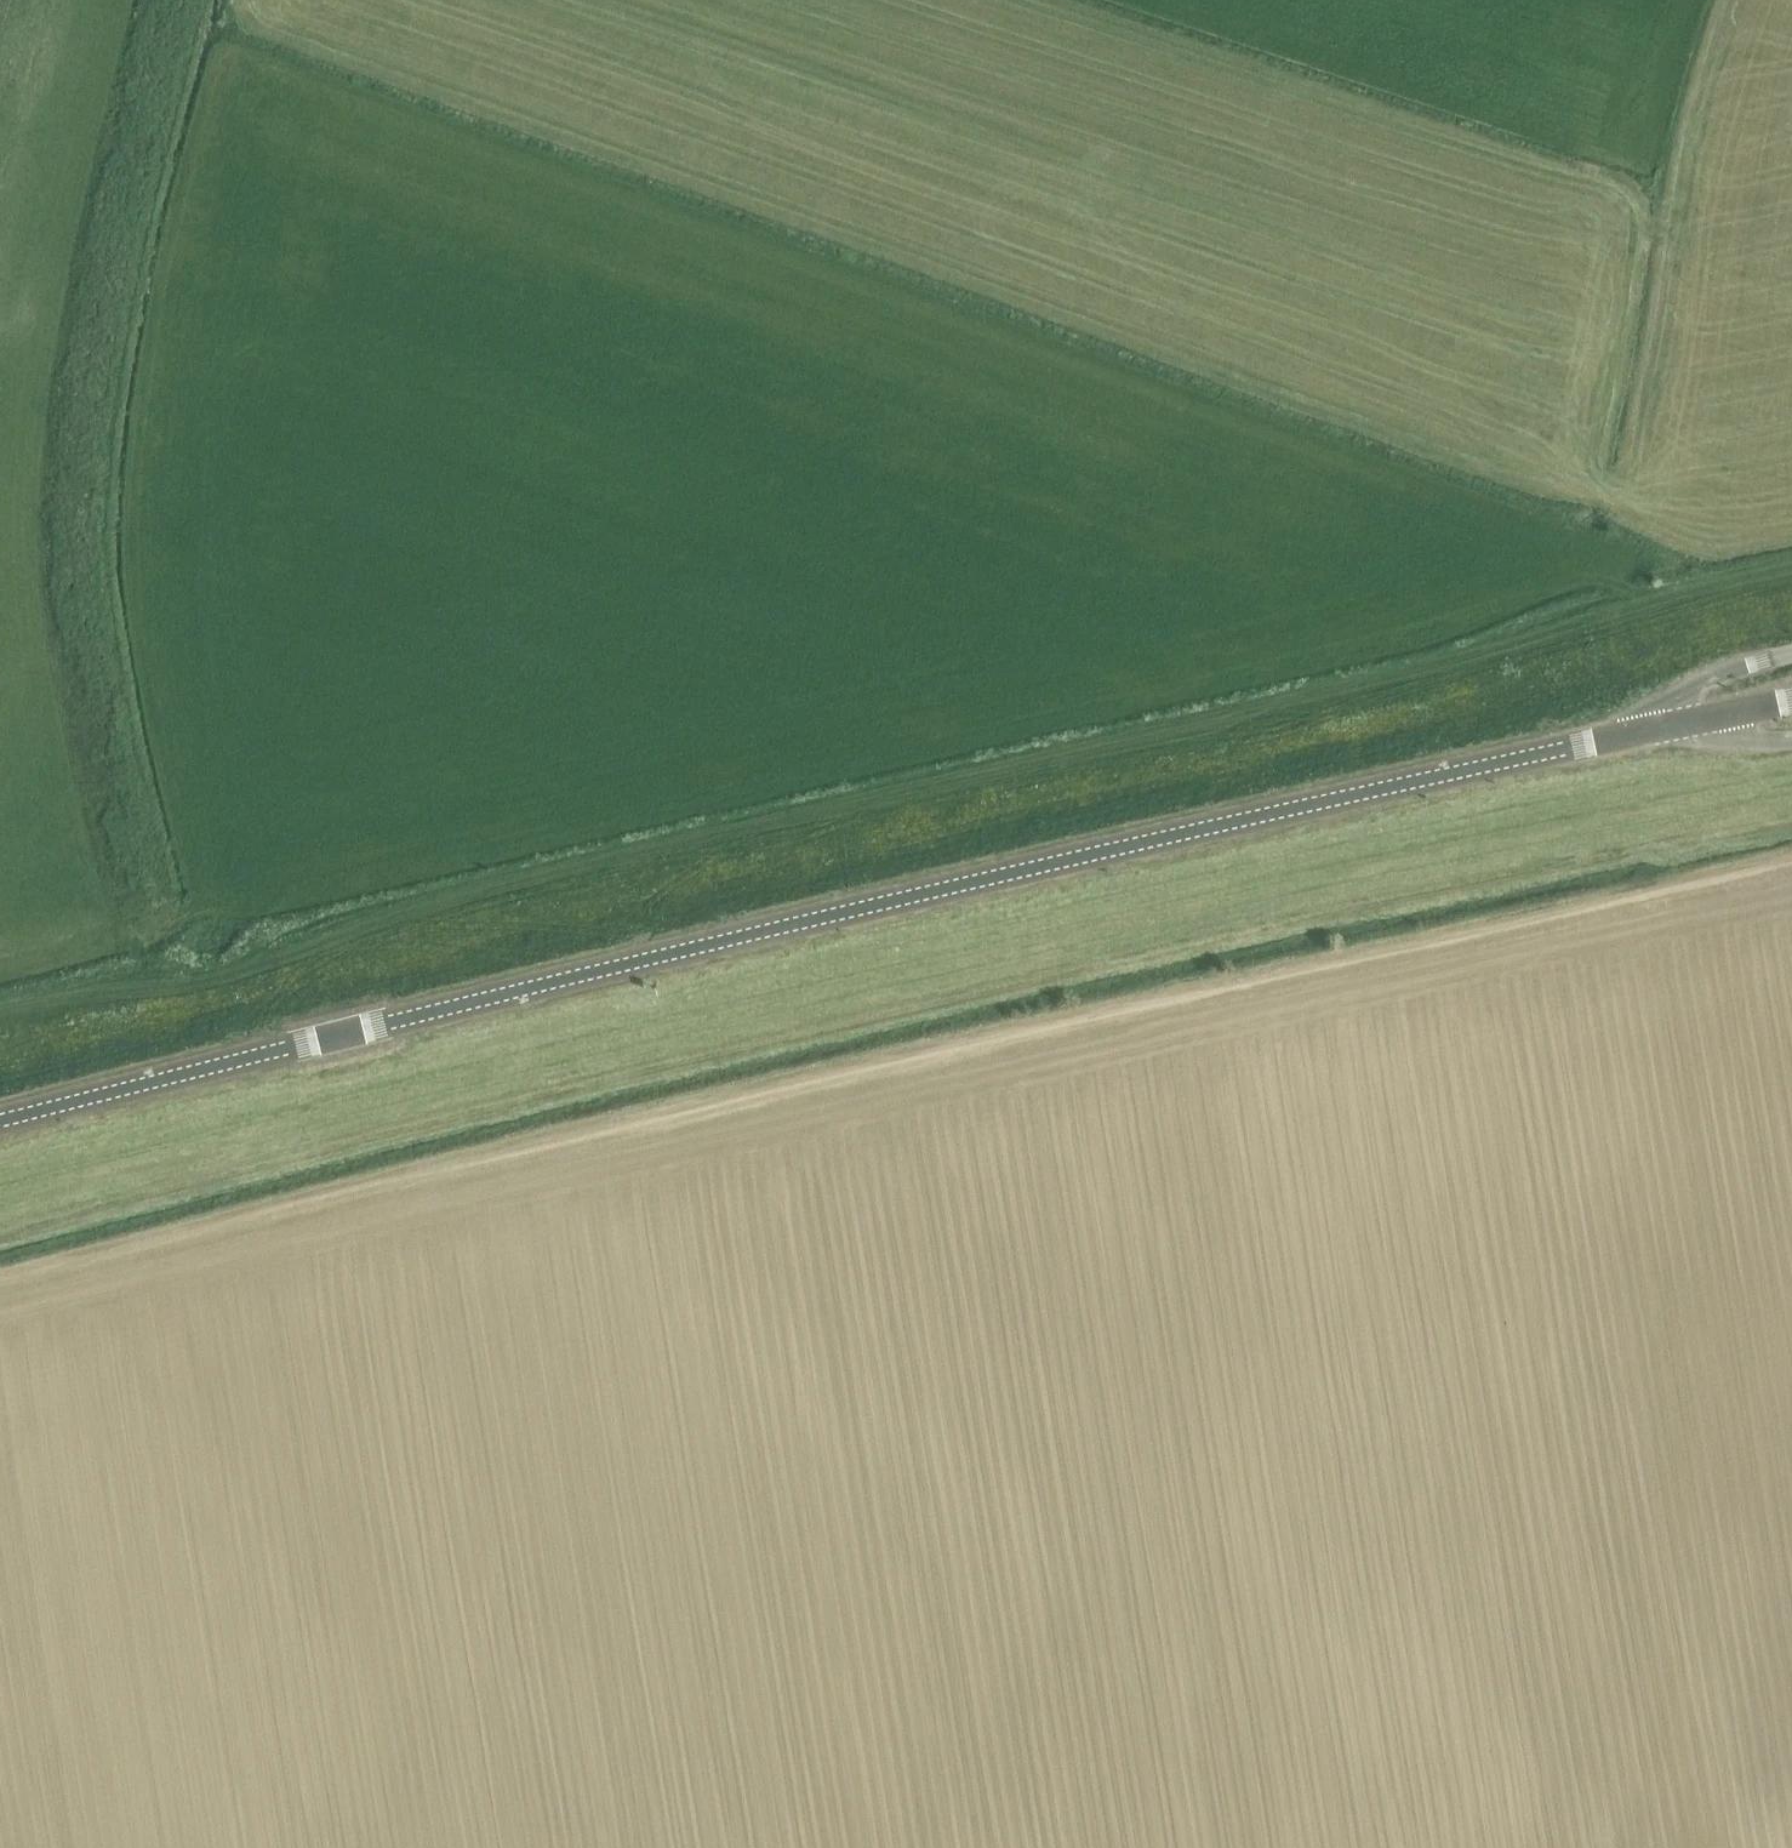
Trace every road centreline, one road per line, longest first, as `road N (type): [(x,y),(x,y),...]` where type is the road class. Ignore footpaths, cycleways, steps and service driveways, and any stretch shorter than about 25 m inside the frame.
road 1 (secondary): [(0,1121),(839,914),(1657,728)]
road 2 (unclassified): [(1791,657),(1678,698),(1657,728)]
road 3 (secondary): [(1657,728),(1791,702)]
road 4 (unclassified): [(1791,740),(1758,744),(1657,728)]

